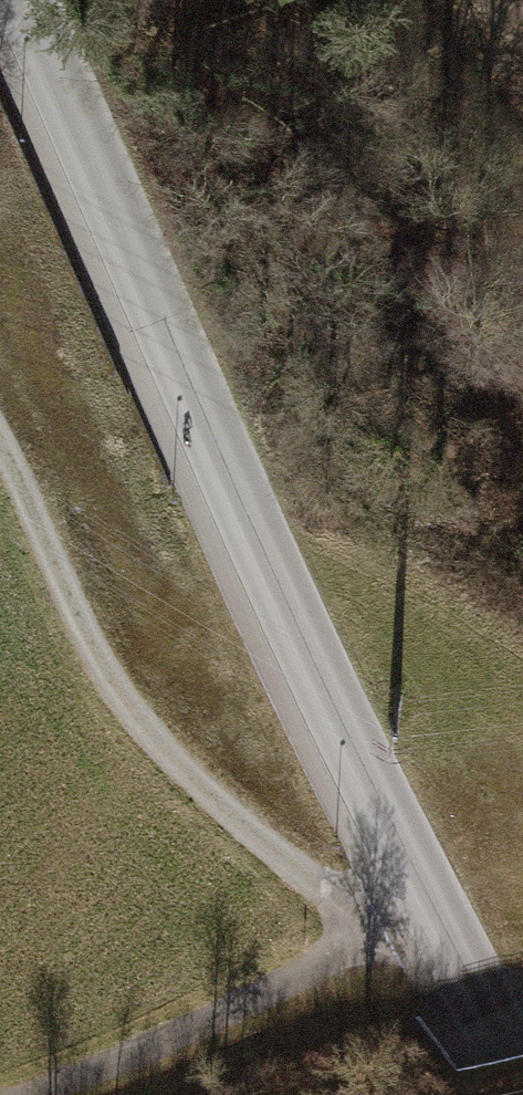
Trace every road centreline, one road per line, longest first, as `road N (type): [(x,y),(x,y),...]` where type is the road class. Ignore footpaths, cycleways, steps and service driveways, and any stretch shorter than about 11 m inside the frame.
road 1 (unclassified): [(522,1091),(418,906),(22,0)]
road 2 (track): [(0,441),(107,690),(322,881),(418,906)]

